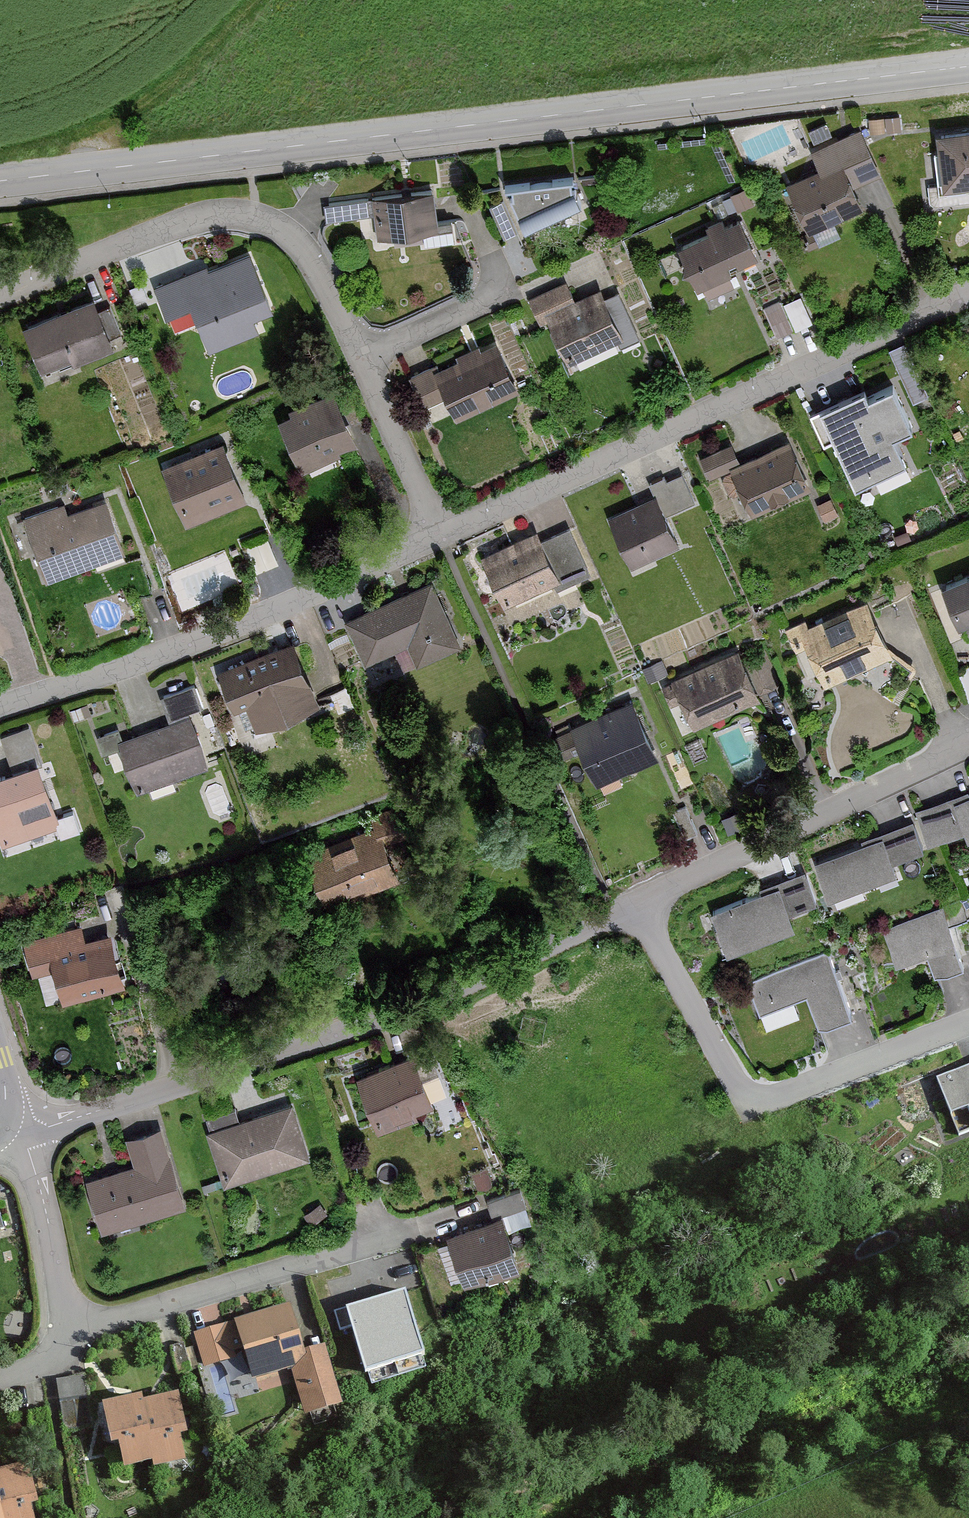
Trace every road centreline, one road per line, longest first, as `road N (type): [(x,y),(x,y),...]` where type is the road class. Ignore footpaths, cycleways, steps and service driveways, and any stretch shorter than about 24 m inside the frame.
road 1 (residential): [(968,65),(0,179)]
road 2 (residential): [(642,904),(421,1006),(28,1136)]
road 3 (residential): [(0,296),(195,219),(231,214),(275,223),(294,236),(326,285),(438,537)]
road 4 (residential): [(438,537),(968,292)]
road 5 (residential): [(0,708),(438,537)]
road 6 (residential): [(642,904),(752,1102),(968,1021)]
road 7 (residential): [(968,746),(642,904)]
road 8 (residential): [(79,1347),(415,1233)]
road 9 (residential): [(28,1136),(79,1347)]

